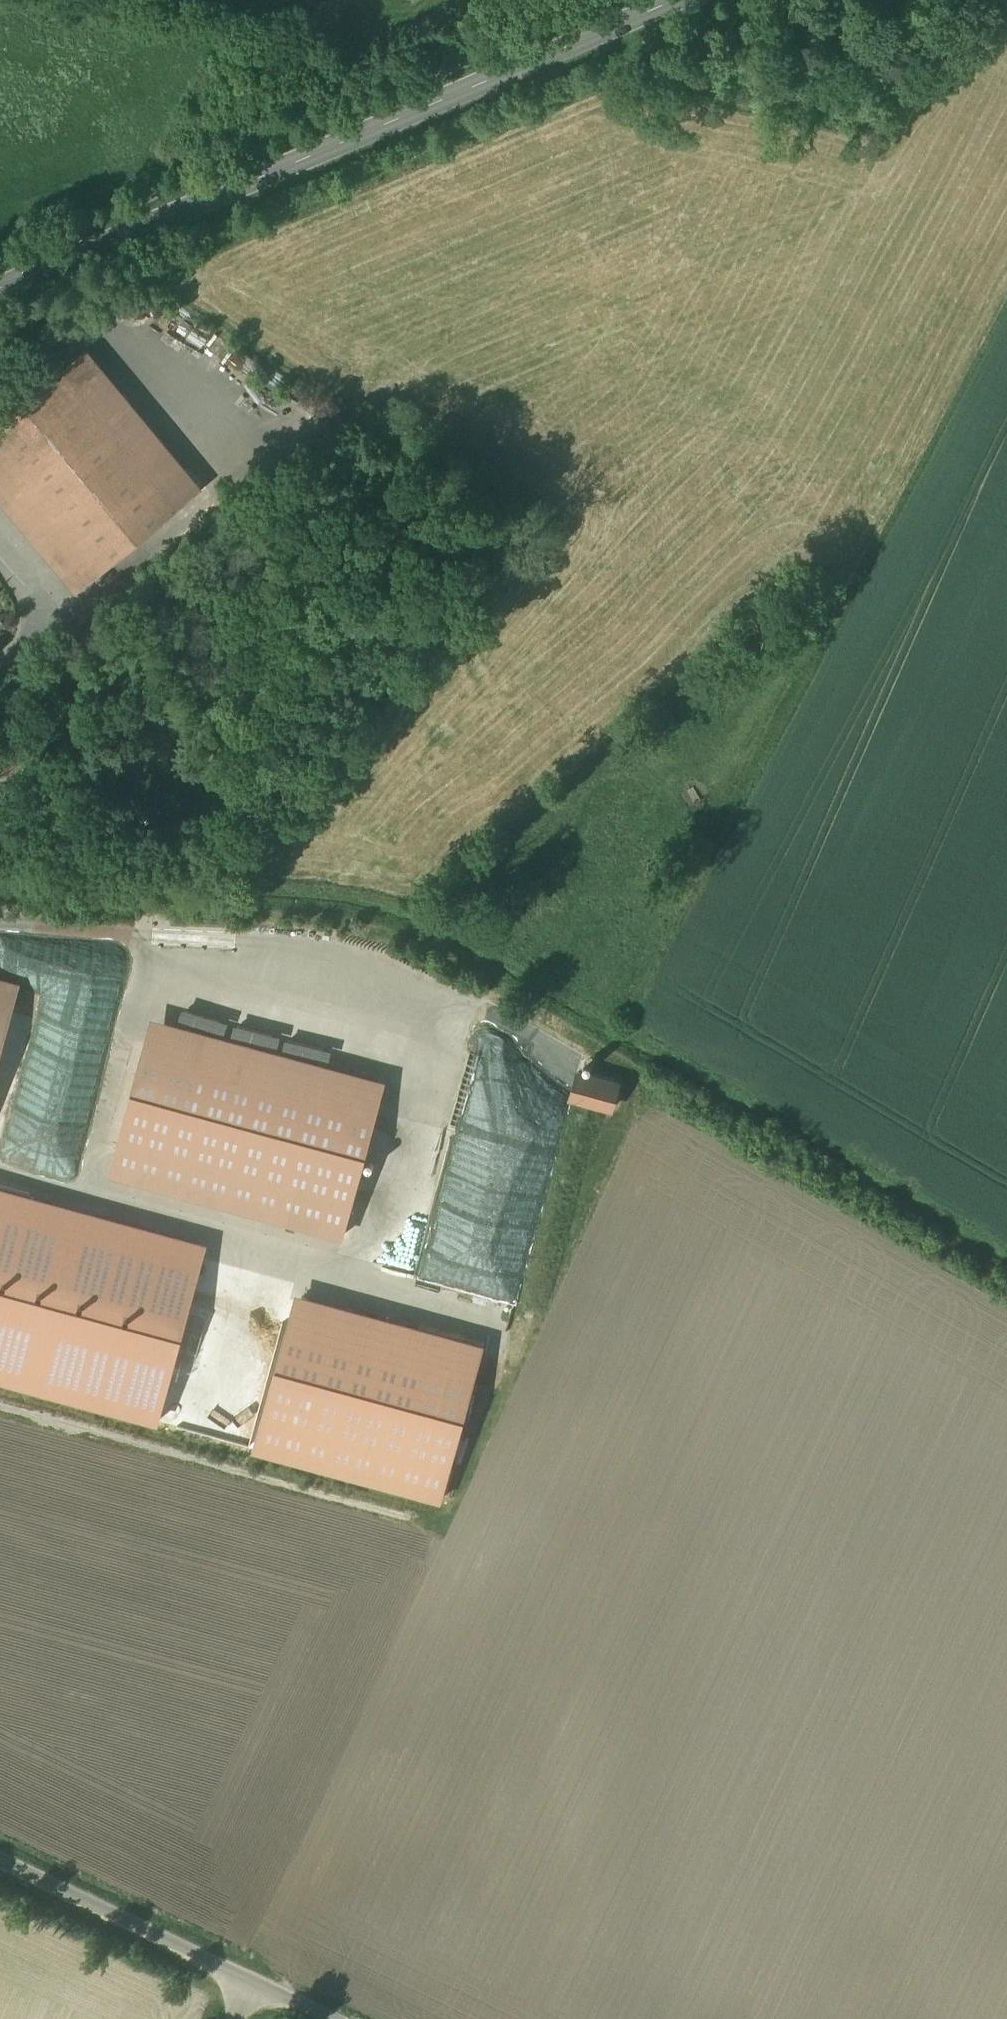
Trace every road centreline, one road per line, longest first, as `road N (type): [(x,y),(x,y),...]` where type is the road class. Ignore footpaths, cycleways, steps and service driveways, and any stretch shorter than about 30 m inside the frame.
road 1 (tertiary): [(0,286),(666,0)]
road 2 (unclassified): [(252,1981),(0,1861)]

